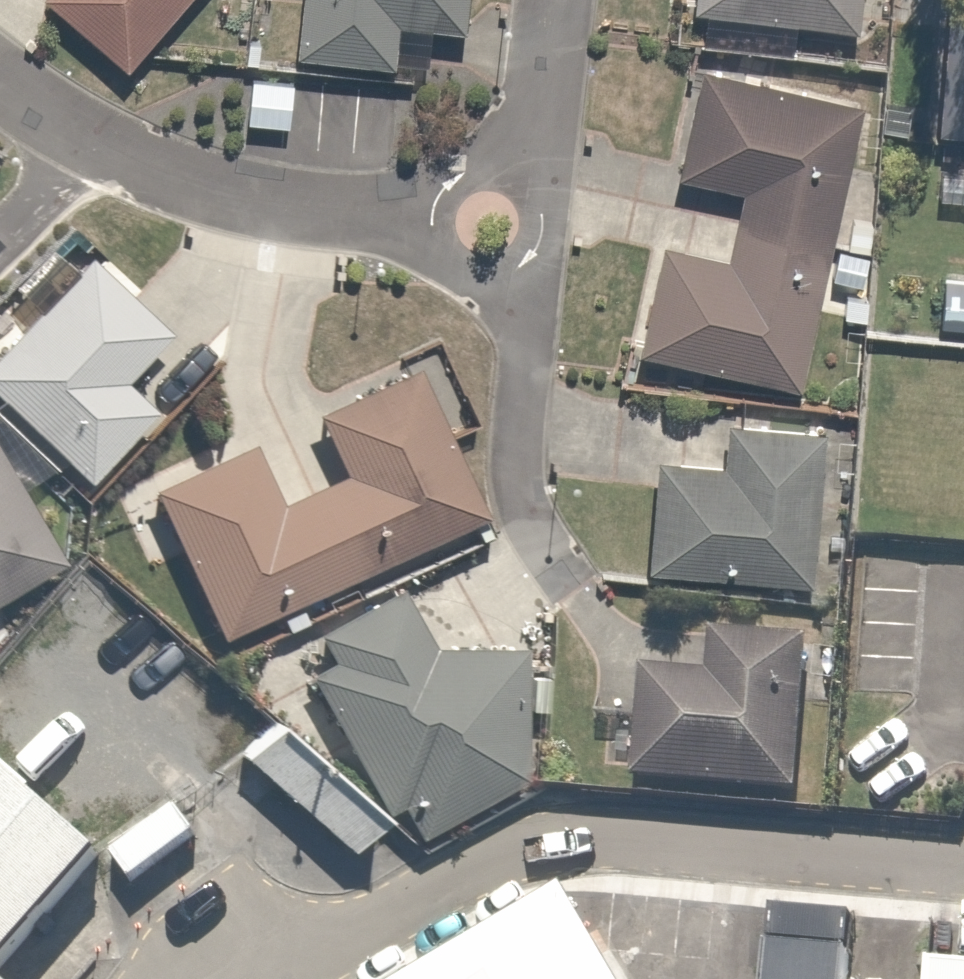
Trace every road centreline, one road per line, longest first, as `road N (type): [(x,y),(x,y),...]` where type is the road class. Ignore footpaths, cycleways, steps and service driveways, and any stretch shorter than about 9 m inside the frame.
road 1 (residential): [(963,875),(613,837),(576,838),(451,884)]
road 2 (residential): [(515,275),(518,482),(537,533),(585,607)]
road 3 (residential): [(434,223),(234,191),(162,173),(98,144)]
road 4 (residential): [(556,0),(515,174)]
road 5 (residential): [(0,245),(98,144)]
road 6 (residential): [(515,174),(546,212),(535,260),(515,275)]

